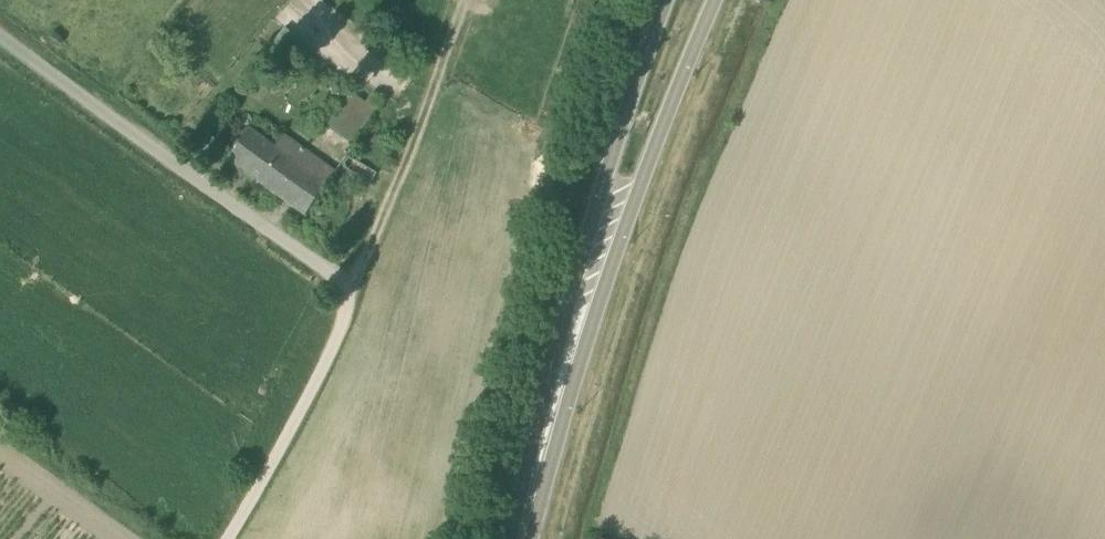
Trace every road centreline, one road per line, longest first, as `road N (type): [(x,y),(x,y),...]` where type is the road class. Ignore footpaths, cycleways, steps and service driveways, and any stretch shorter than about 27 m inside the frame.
road 1 (track): [(464,0),(355,295)]
road 2 (secondary): [(520,538),(600,252)]
road 3 (secondary): [(600,252),(642,182),(716,0)]
road 4 (track): [(229,538),(309,397),(355,295)]
road 5 (secondary): [(666,0),(607,172),(600,252)]

